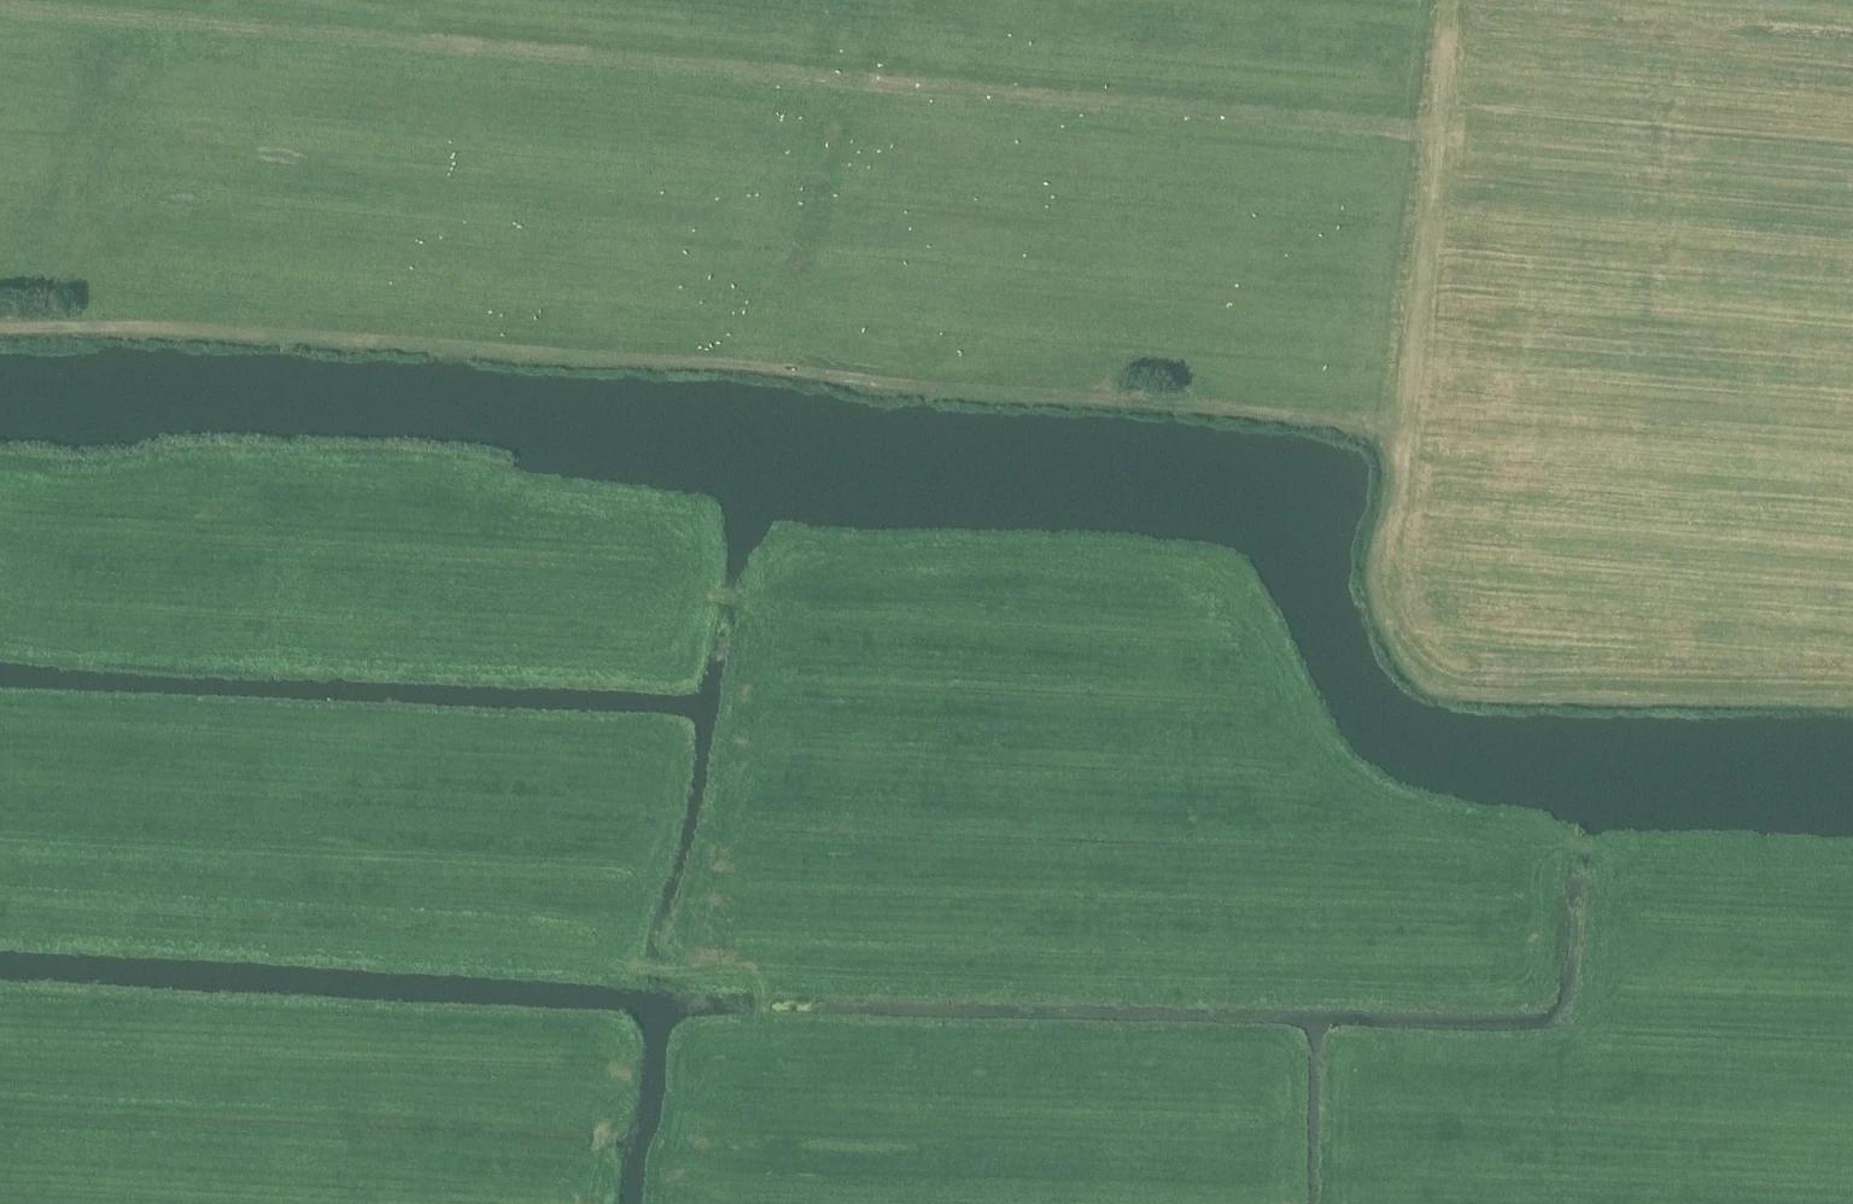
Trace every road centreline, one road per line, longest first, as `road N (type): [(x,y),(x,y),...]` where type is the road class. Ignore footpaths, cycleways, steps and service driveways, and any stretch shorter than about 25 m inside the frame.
road 1 (track): [(0,5),(1444,141),(1455,0)]
road 2 (track): [(1404,425),(940,389),(797,370),(159,329),(0,328)]
road 3 (track): [(1852,706),(1527,703),(1418,681),(1386,635),(1377,584),(1444,141)]

